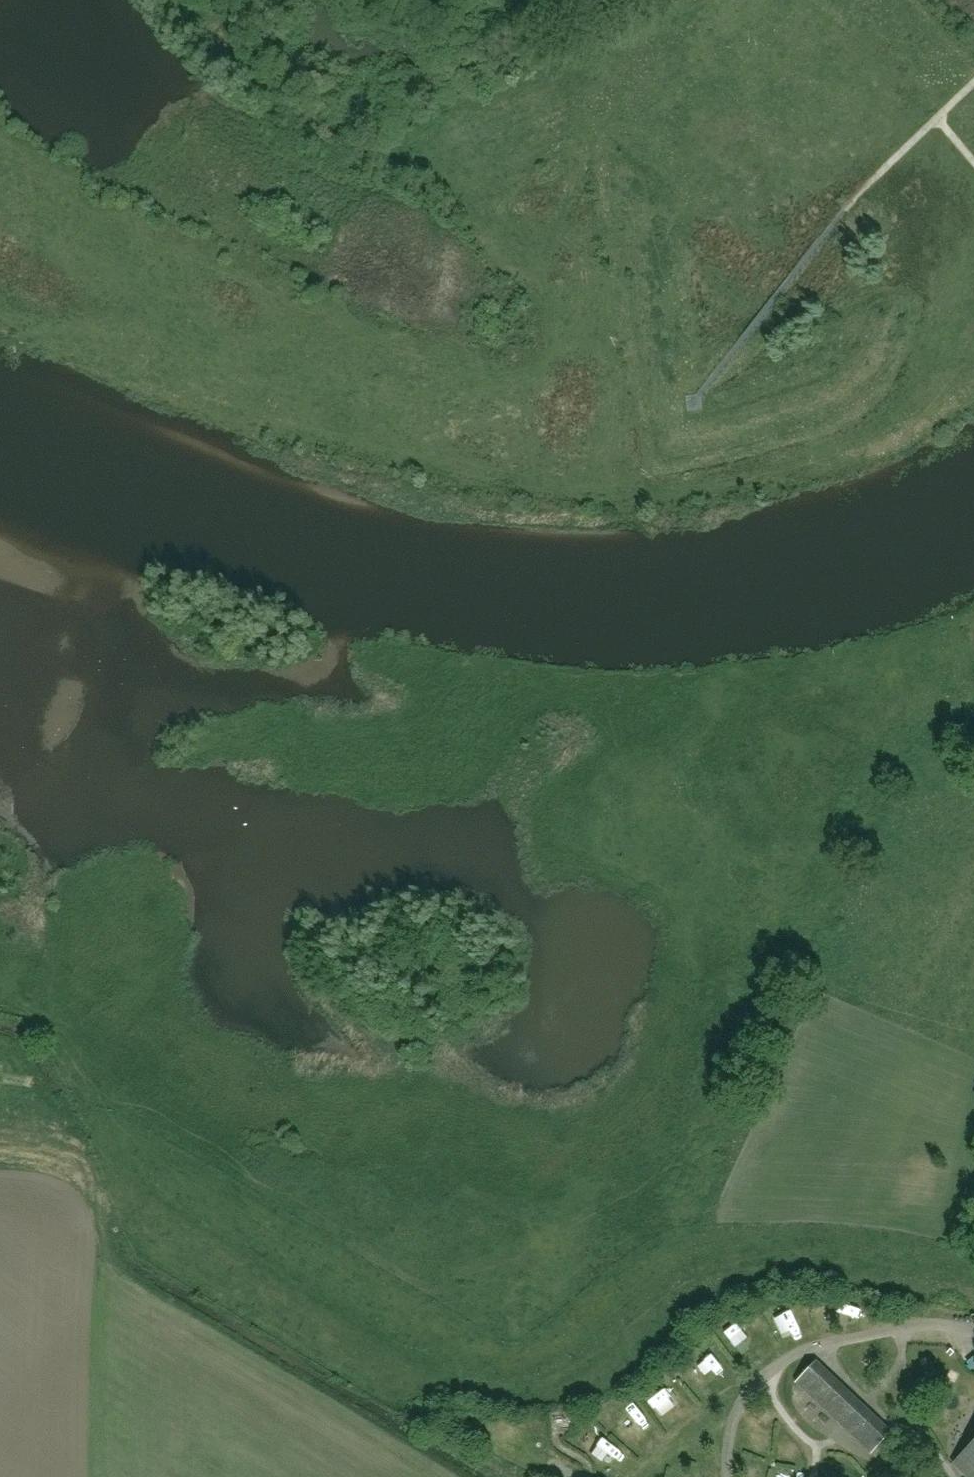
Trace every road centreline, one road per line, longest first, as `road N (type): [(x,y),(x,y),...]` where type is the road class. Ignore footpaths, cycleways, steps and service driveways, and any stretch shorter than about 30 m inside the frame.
road 1 (track): [(728,1476),(729,1438),(744,1396),(788,1357),(927,1321),(973,1330)]

